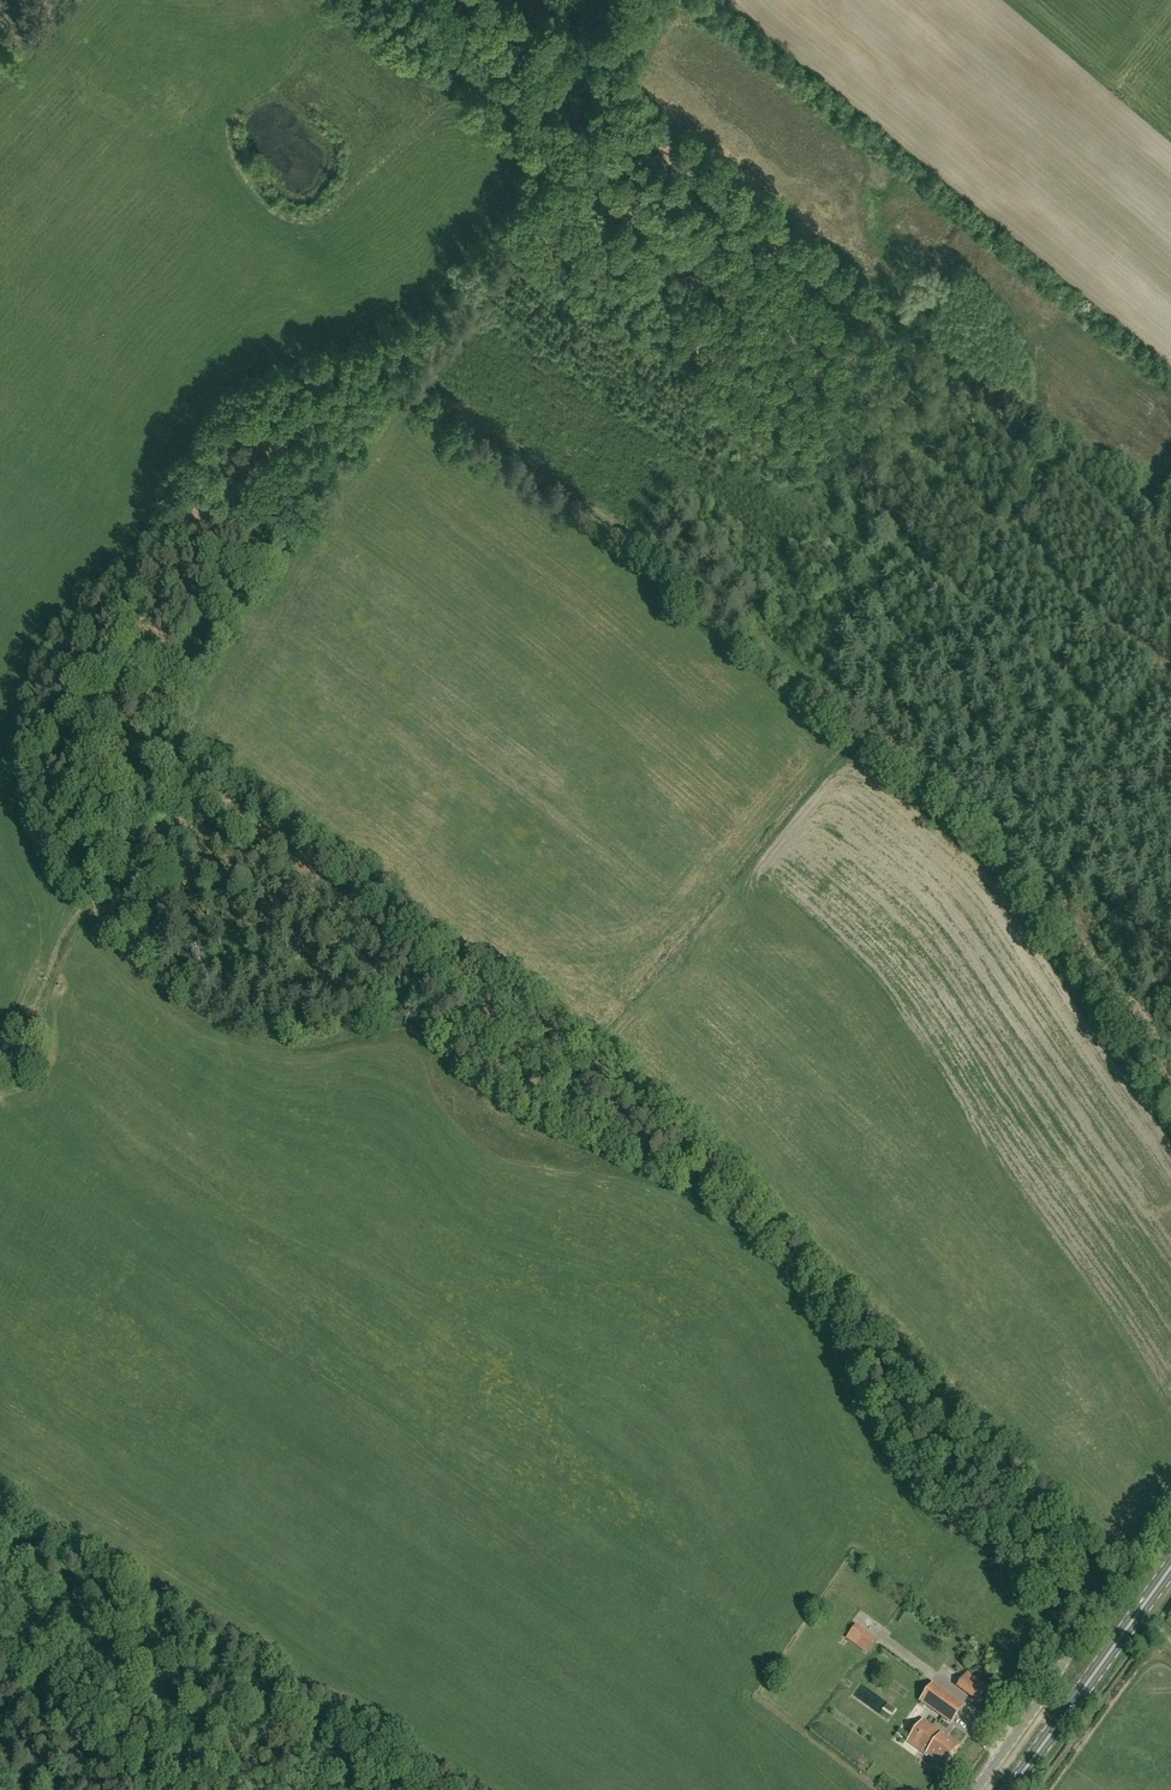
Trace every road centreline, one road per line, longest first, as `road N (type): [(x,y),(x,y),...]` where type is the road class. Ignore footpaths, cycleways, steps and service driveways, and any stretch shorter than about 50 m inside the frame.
road 1 (track): [(352,0),(548,160),(409,347),(272,469),(223,602),(171,666),(142,730),(91,795),(87,850),(71,886),(37,822)]
road 2 (track): [(525,252),(512,256),(466,313),(434,365),(433,386),(871,723),(1038,867),(1170,939)]
road 3 (track): [(422,940),(462,971),(575,1110),(659,1167),(520,1119),(419,1026),(304,1042),(233,1029),(123,947),(71,886)]
road 4 (track): [(1170,829),(1097,719),(979,605),(525,252),(554,226)]
road 5 (track): [(659,1167),(783,1256),(849,1323),(934,1443),(1052,1532),(1065,1567),(1060,1611),(995,1709),(1019,1729)]
road 6 (track): [(468,1789),(0,1489)]
road 7 (unclassified): [(975,1789),(1170,1500)]
road 8 (primary): [(1010,1789),(1170,1568)]
road 9 (track): [(1048,458),(1170,556)]
road 10 (track): [(221,1789),(298,1680)]

